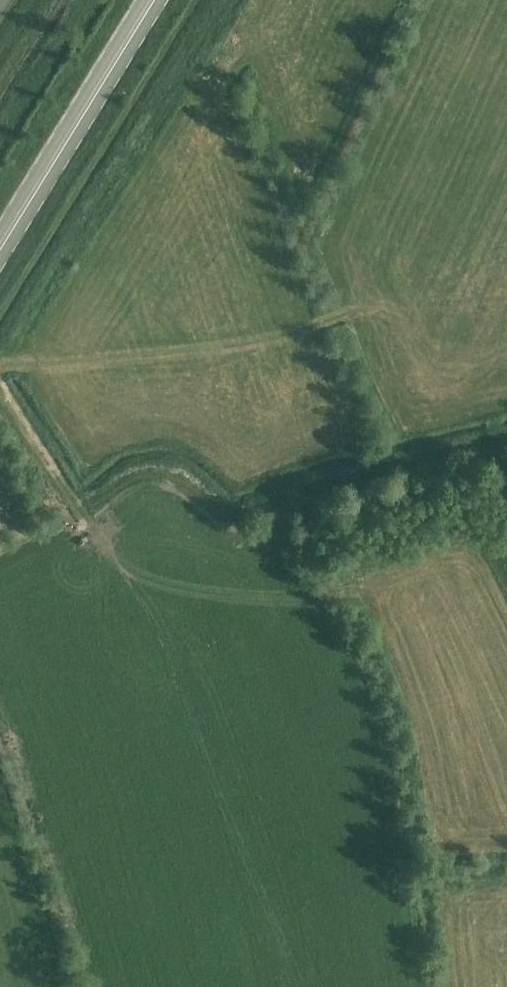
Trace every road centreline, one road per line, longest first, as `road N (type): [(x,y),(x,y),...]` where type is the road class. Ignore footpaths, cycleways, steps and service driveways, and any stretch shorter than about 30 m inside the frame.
road 1 (secondary): [(0,243),(152,0)]

